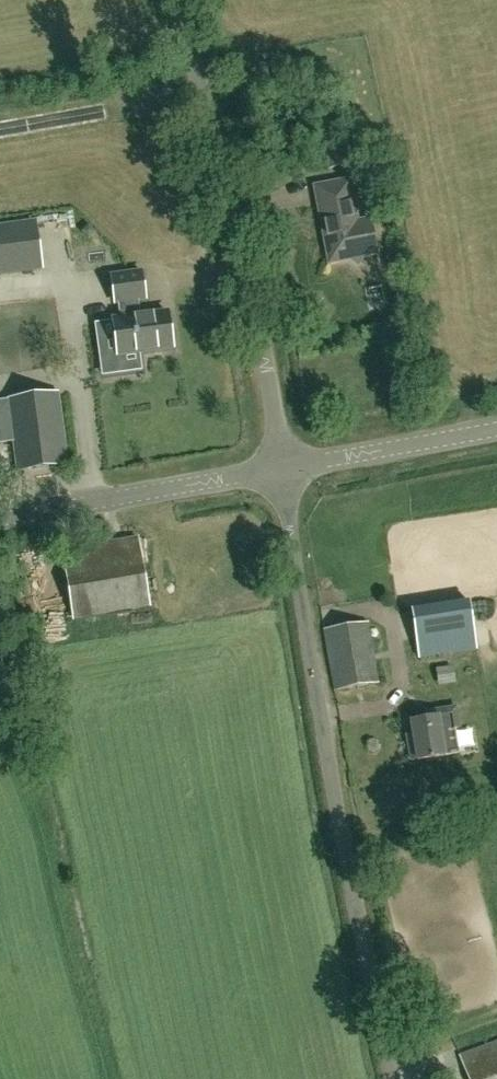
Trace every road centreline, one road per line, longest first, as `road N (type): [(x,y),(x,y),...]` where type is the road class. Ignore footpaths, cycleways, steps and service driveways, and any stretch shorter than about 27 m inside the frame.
road 1 (unclassified): [(395,1078),(320,714),(282,470)]
road 2 (unclassified): [(282,470),(239,222),(175,0)]
road 3 (unclassified): [(0,522),(282,470)]
road 4 (unclassified): [(282,470),(496,431)]

